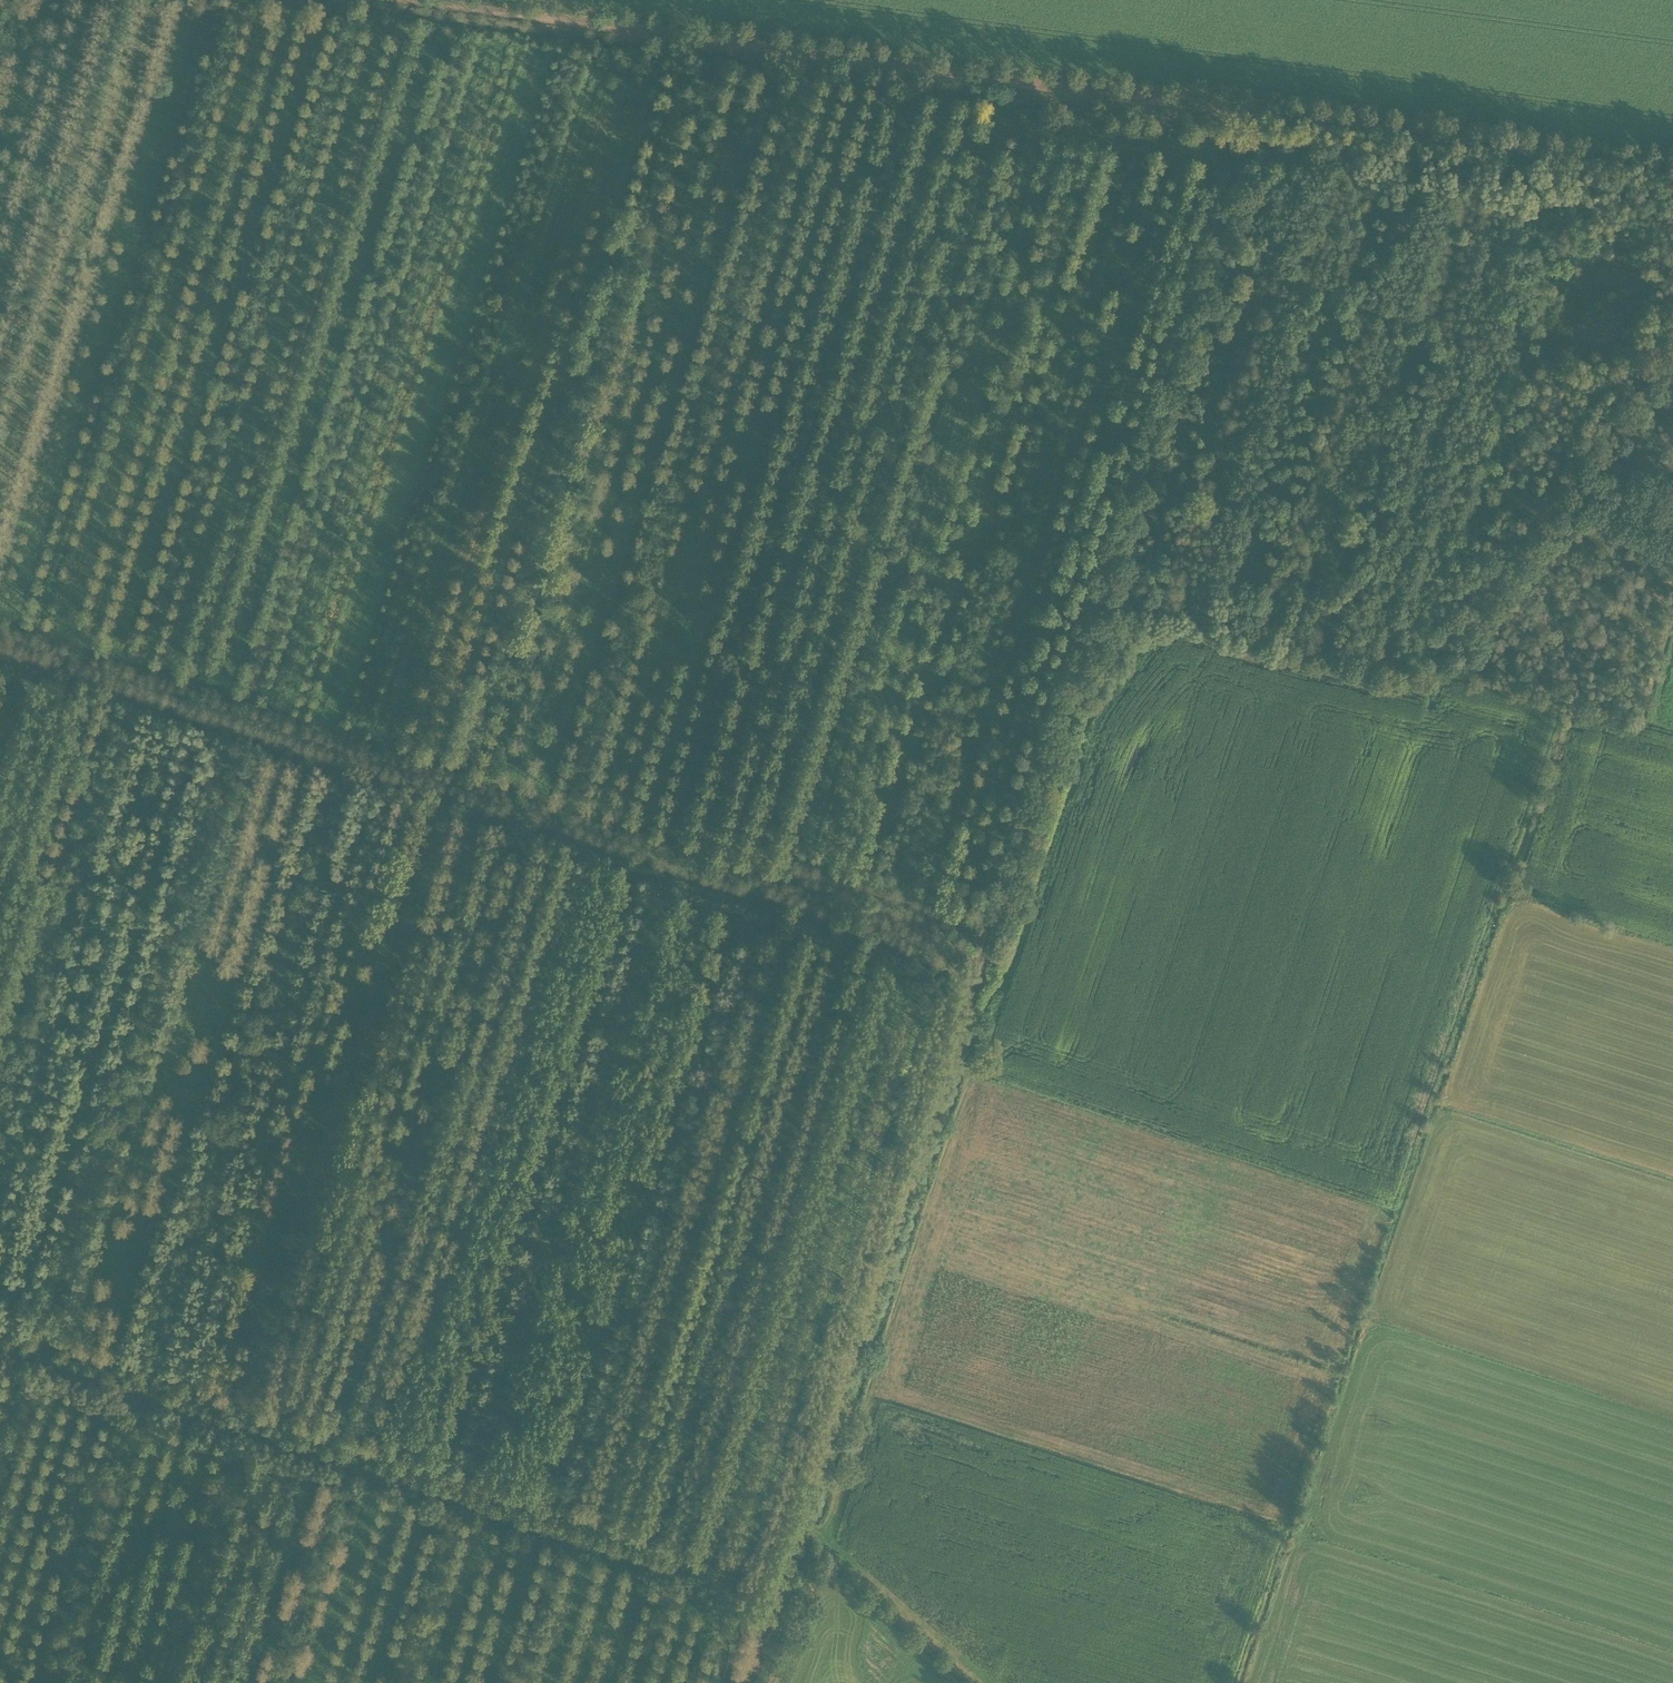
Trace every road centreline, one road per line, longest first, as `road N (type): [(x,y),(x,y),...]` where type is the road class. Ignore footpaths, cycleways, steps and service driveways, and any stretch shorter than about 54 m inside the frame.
road 1 (track): [(1254,111),(748,1682)]
road 2 (track): [(0,623),(896,915),(931,944),(970,999)]
road 3 (track): [(390,0),(1254,111)]
road 4 (track): [(0,1322),(673,1539),(767,1622)]
road 5 (track): [(1254,111),(1672,168)]
road 6 (track): [(1210,264),(1275,267),(1487,338),(1537,343)]

